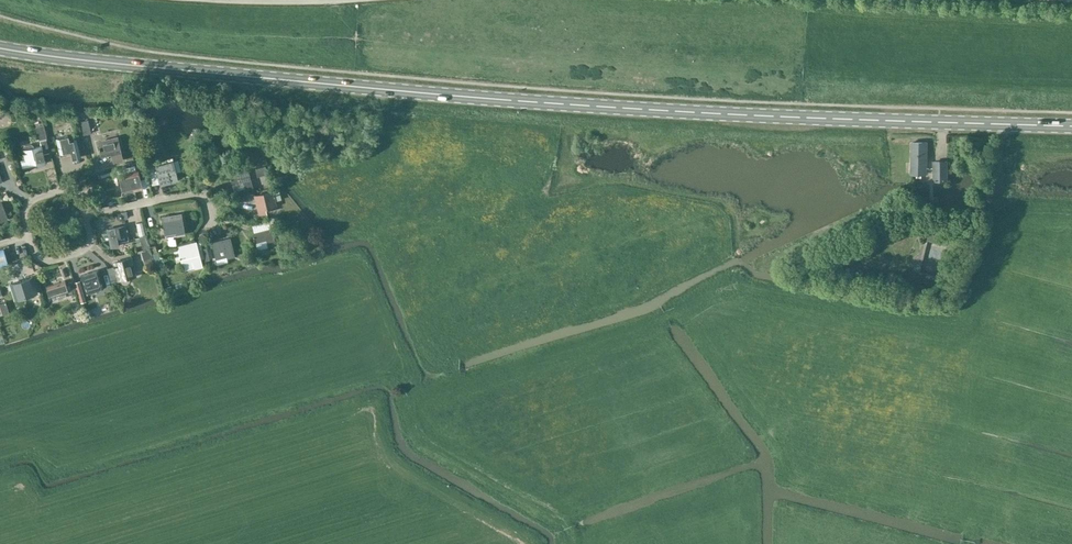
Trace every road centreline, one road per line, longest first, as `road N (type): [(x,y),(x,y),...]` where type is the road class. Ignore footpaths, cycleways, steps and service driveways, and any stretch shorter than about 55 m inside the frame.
road 1 (primary): [(1071,126),(649,109),(0,48)]
road 2 (residential): [(219,221),(204,189),(87,215)]

